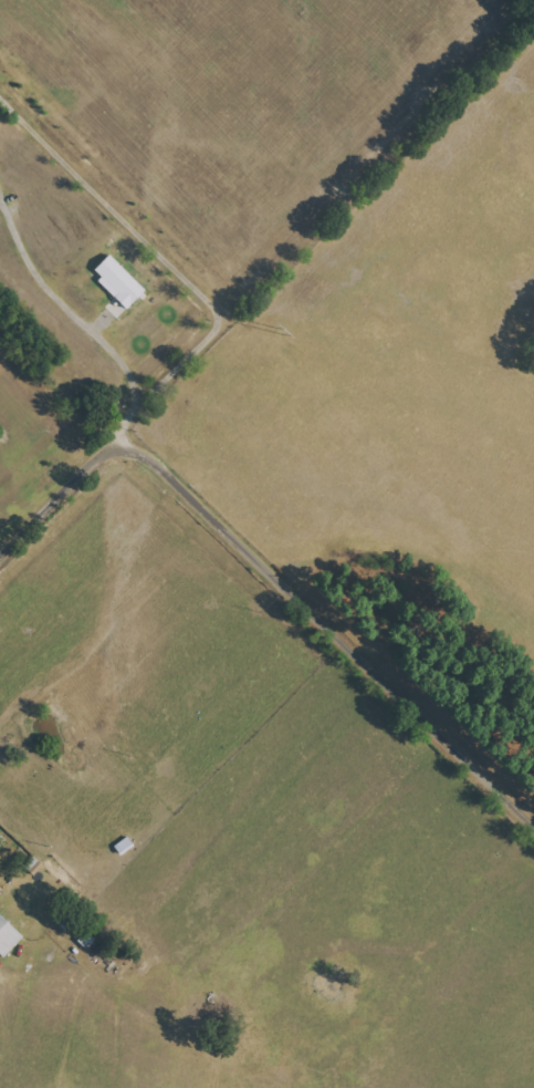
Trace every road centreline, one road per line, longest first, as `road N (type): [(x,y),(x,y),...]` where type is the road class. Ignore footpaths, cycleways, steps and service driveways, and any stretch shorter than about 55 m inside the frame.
road 1 (residential): [(533,823),(132,450),(116,449),(85,468),(0,553)]

